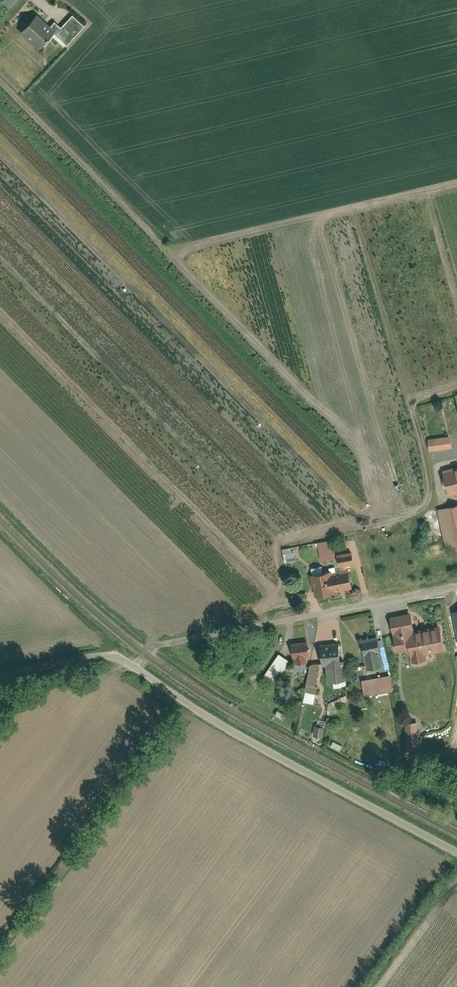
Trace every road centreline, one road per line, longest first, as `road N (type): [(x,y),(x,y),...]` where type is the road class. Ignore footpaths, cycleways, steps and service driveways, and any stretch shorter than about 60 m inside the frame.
road 1 (residential): [(104,656),(134,664),(210,719),(456,852)]
road 2 (residential): [(456,585),(165,642)]

